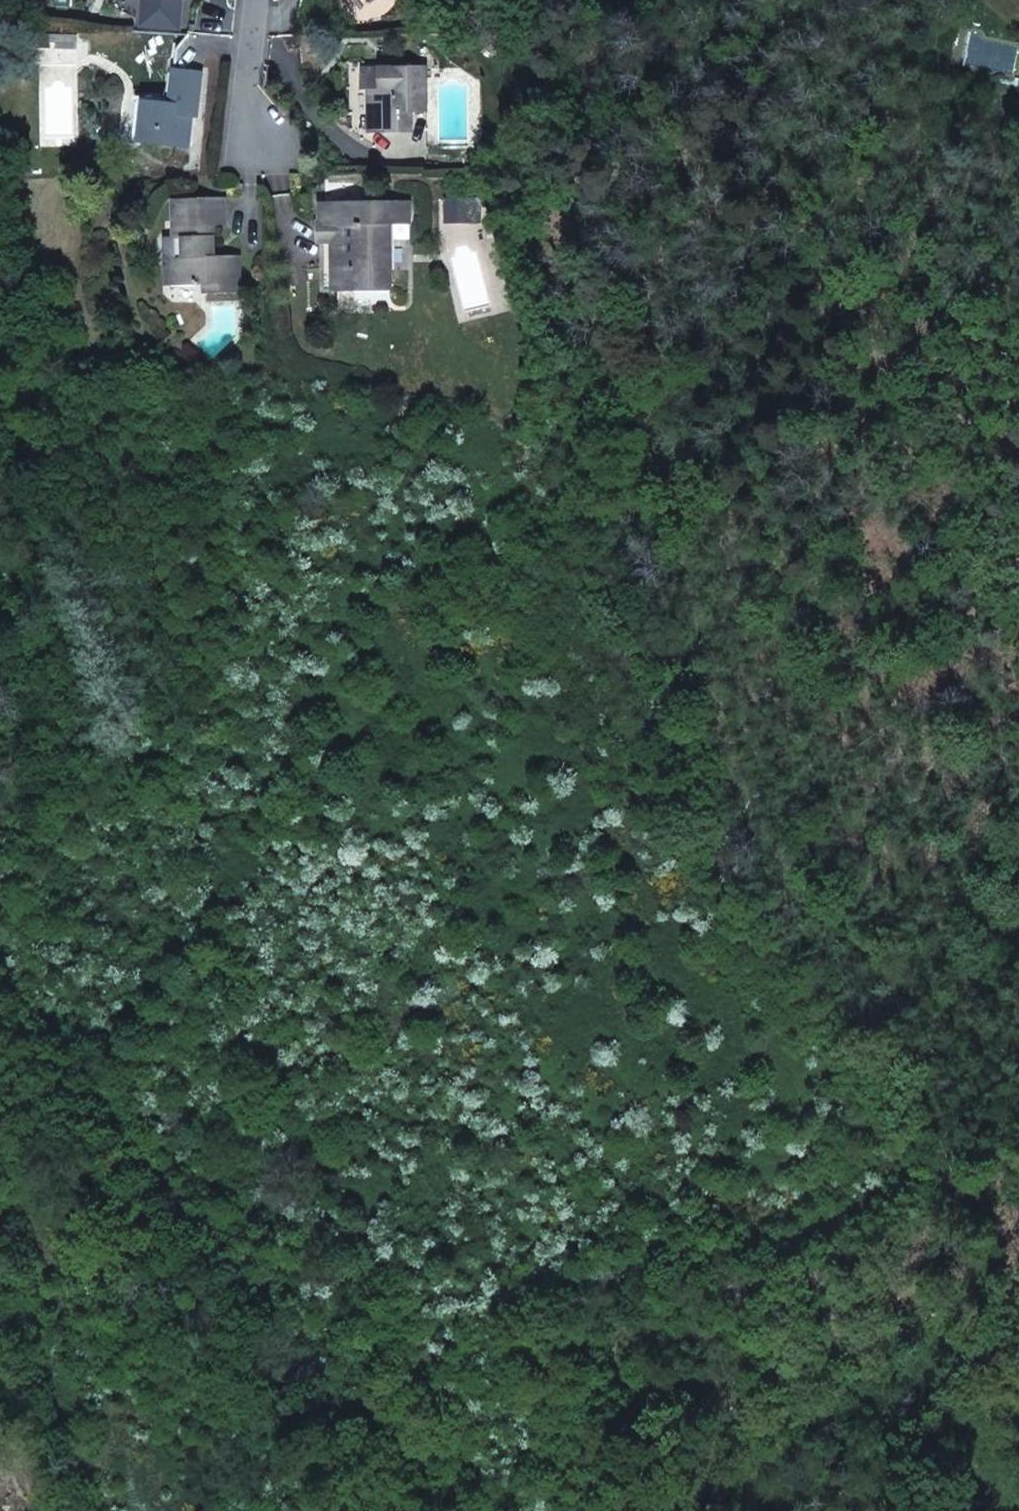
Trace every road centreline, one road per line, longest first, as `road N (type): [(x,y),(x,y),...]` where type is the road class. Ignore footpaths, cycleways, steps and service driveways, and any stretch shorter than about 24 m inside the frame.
road 1 (residential): [(246,162),(262,0)]

